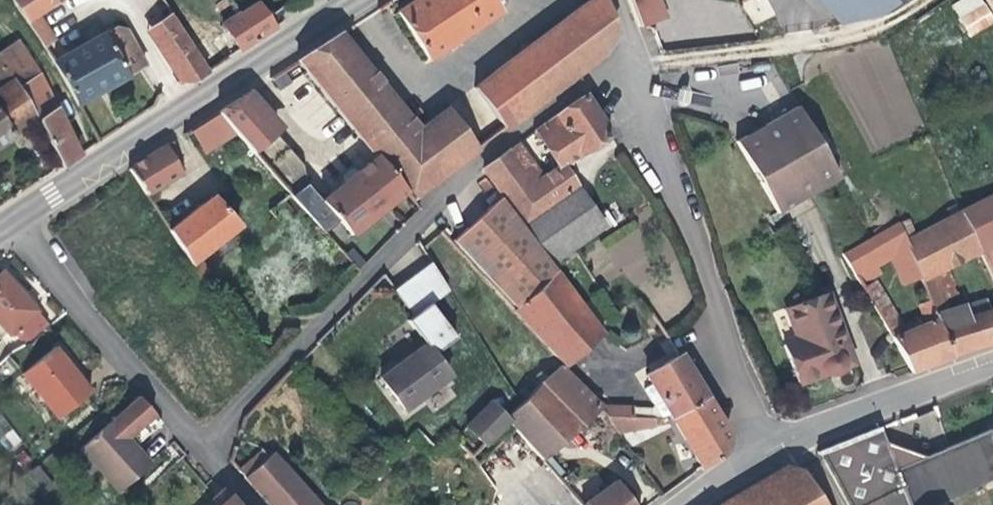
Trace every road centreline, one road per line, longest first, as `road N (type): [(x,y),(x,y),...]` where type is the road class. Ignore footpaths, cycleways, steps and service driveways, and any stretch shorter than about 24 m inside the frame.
road 1 (residential): [(614,0),(765,444)]
road 2 (secondary): [(13,224),(367,0)]
road 3 (residential): [(255,504),(13,224)]
road 4 (residential): [(992,354),(800,430)]

